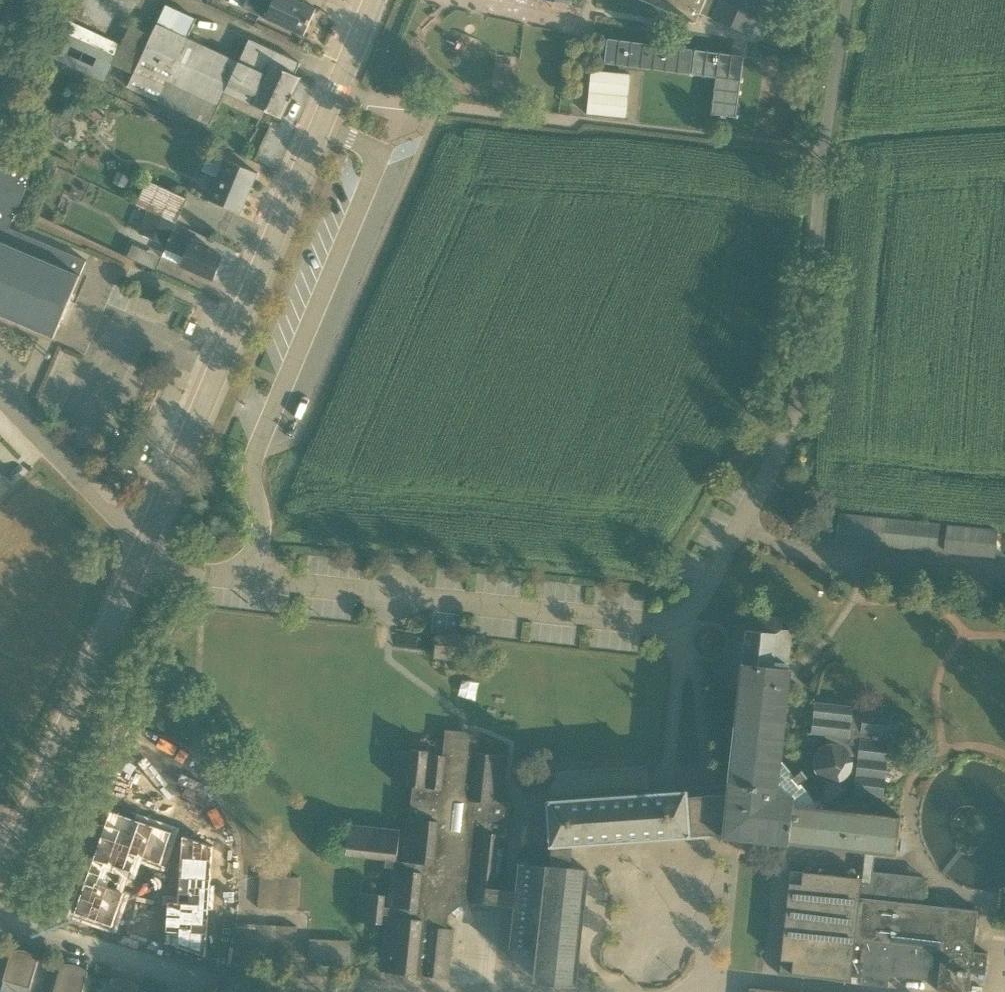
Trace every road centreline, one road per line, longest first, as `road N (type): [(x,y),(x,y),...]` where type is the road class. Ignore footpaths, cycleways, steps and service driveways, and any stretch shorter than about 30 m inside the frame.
road 1 (residential): [(847,0),(792,423),(700,599),(679,619),(653,625),(255,585),(186,571),(143,545)]
road 2 (tertiary): [(143,545),(374,0)]
road 3 (residential): [(0,922),(191,978),(504,991)]
road 4 (tertiary): [(0,890),(143,545)]
road 5 (residential): [(0,397),(143,545)]

